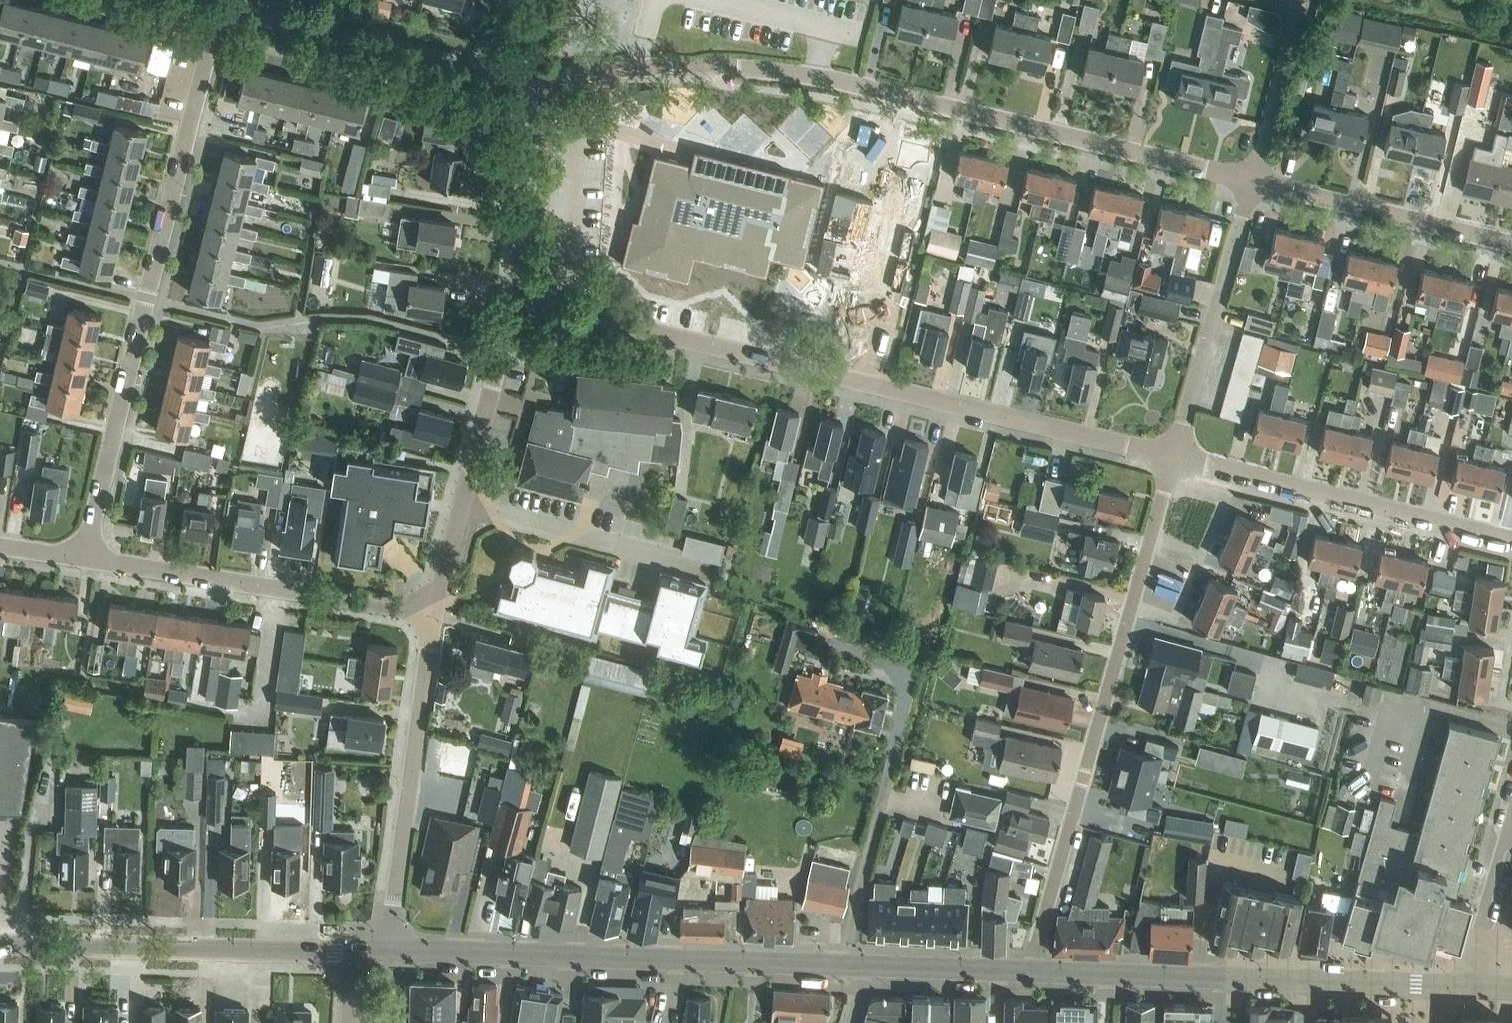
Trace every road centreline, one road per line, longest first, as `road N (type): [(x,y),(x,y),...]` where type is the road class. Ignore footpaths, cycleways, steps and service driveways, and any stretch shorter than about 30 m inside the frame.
road 1 (unclassified): [(1253,181),(774,69),(639,66),(528,81)]
road 2 (residential): [(1175,461),(516,297)]
road 3 (residential): [(84,560),(221,5)]
road 4 (residential): [(1031,969),(1175,461)]
road 5 (secondary): [(864,968),(387,951)]
road 6 (secondary): [(1470,984),(1031,969)]
road 7 (residential): [(433,615),(84,560)]
road 8 (secondary): [(351,951),(0,942)]
road 9 (residential): [(1511,543),(1175,461)]
road 10 (residential): [(387,951),(433,615)]
road 11 (residential): [(433,615),(516,297)]
road 12 (unclassified): [(528,81),(221,5)]
road 13 (residential): [(1175,461),(1253,181)]
road 14 (unclassified): [(1511,246),(1253,181)]
road 15 (residential): [(516,297),(528,81)]
road 16 (residential): [(1253,181),(1299,3)]
road 17 (residential): [(1470,984),(1511,822)]
road 18 (secondary): [(1031,969),(864,968)]

